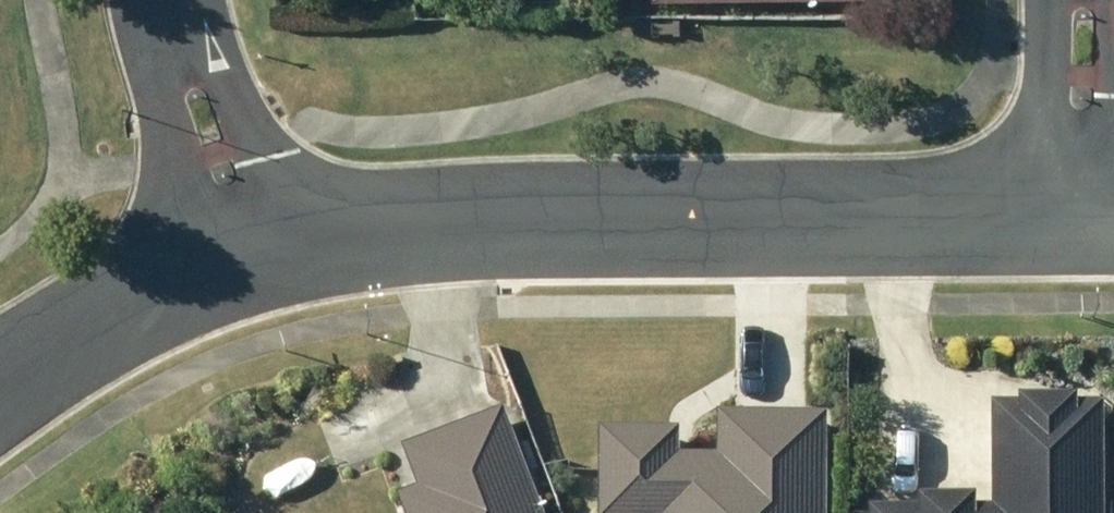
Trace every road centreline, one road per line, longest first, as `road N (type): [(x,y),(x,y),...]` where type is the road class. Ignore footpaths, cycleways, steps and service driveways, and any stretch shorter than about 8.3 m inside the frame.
road 1 (residential): [(1088,214),(445,208),(215,232)]
road 2 (residential): [(215,232),(72,310),(0,366)]
road 3 (residential): [(215,232),(159,0)]
road 4 (residential): [(1087,0),(1088,214)]

